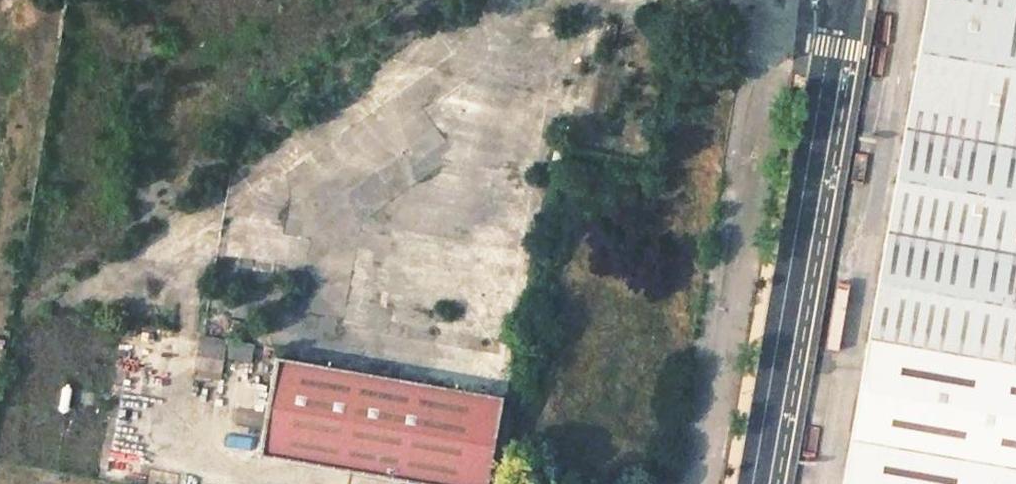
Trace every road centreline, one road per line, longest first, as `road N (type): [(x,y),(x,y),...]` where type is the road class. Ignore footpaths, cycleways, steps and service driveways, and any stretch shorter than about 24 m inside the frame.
road 1 (primary): [(839,0),(754,483)]

